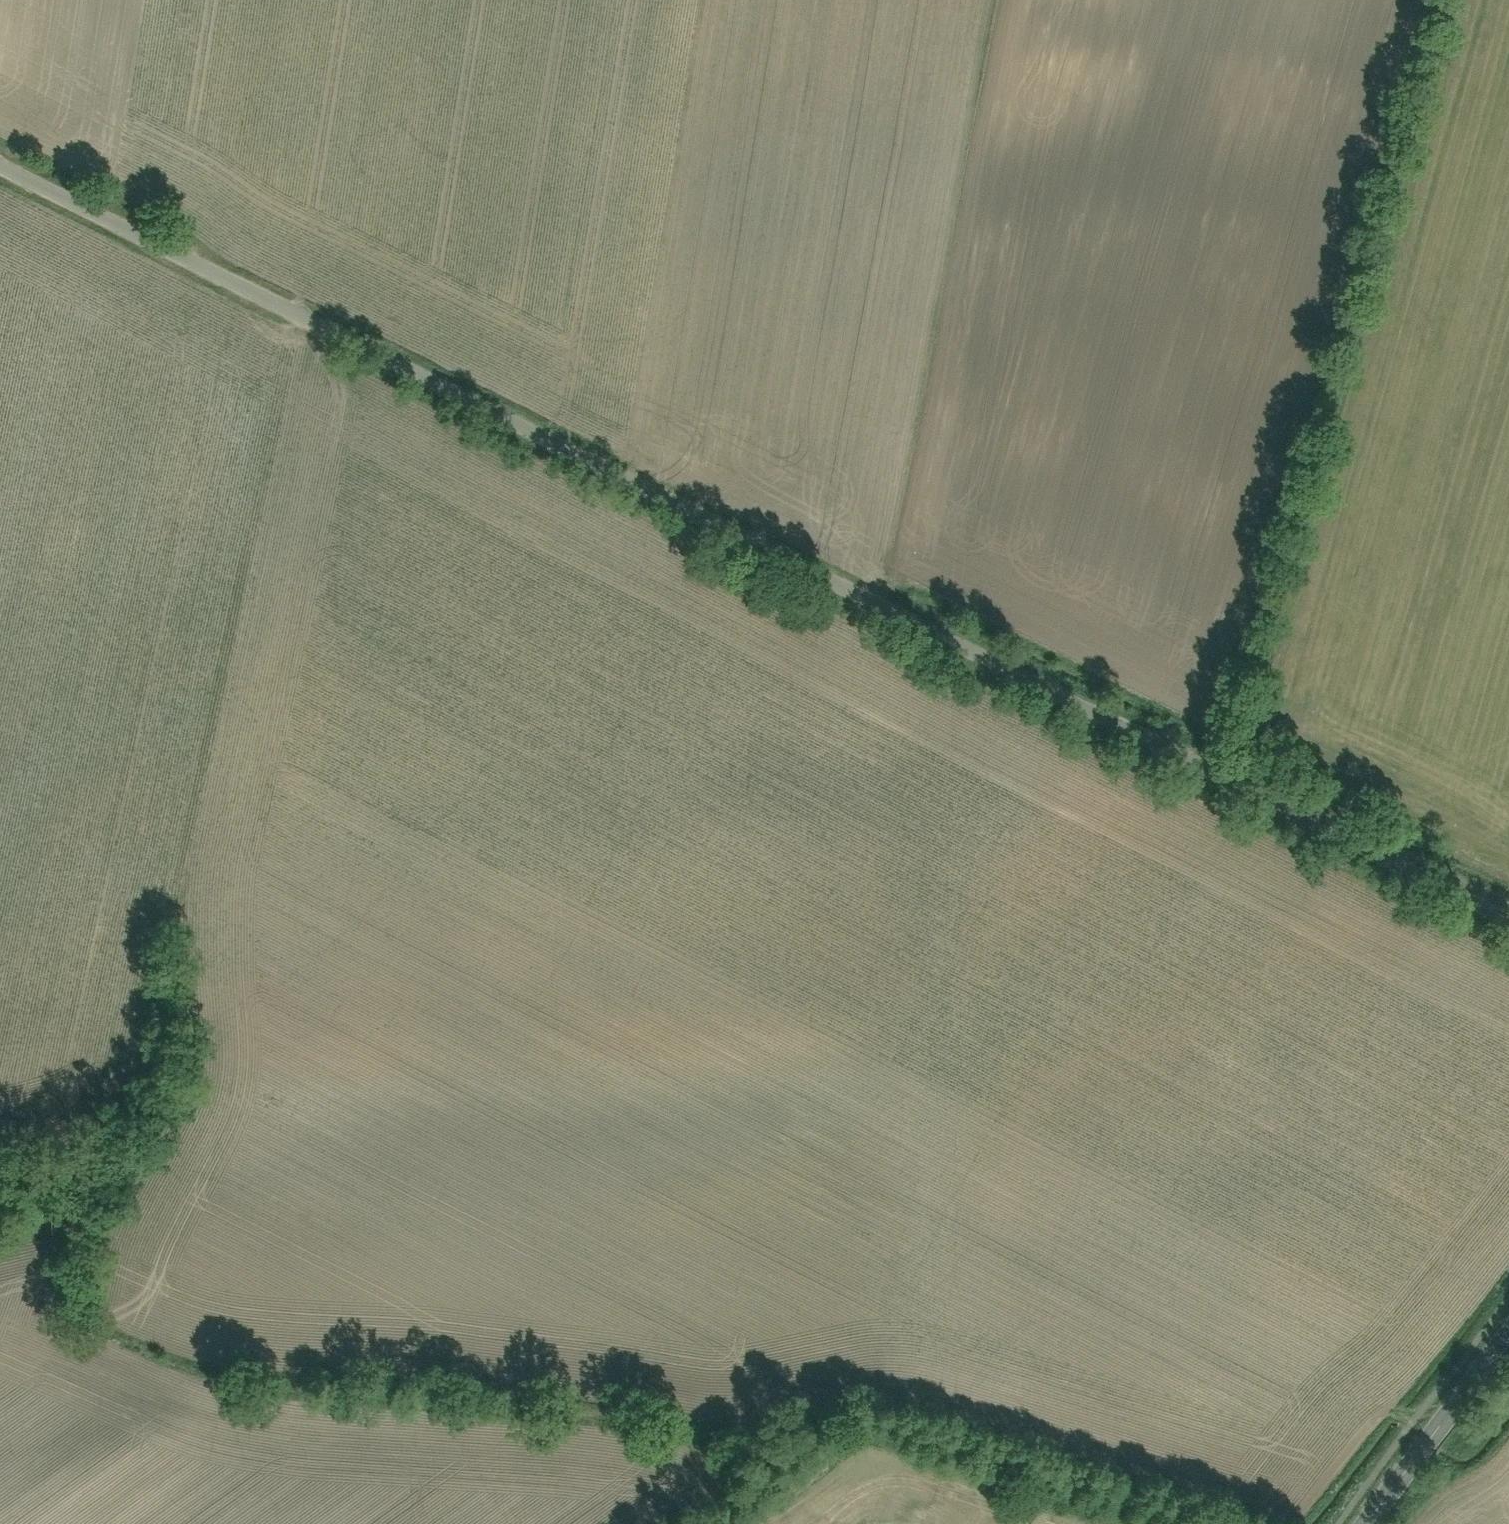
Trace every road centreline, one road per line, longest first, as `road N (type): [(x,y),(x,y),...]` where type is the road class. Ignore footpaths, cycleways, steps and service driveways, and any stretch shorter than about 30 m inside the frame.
road 1 (residential): [(1508,918),(0,160)]
road 2 (tertiary): [(1362,1523),(1508,1327)]

